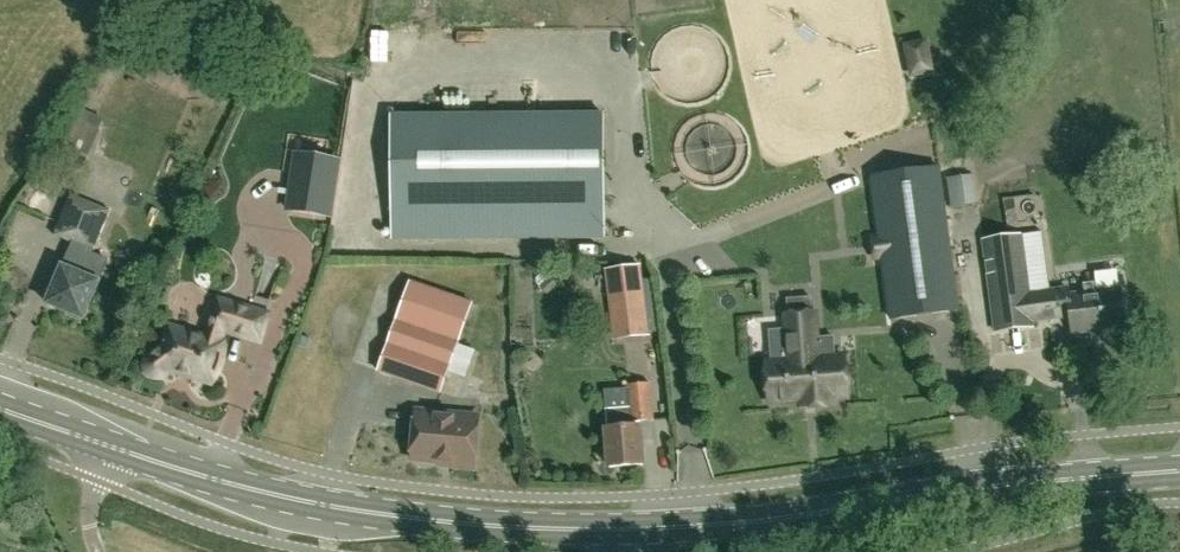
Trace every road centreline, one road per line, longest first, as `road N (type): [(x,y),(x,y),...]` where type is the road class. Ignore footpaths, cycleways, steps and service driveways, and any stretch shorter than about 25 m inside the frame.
road 1 (primary): [(115,449),(285,496),(462,524),(1179,471)]
road 2 (primary): [(115,449),(0,410)]

